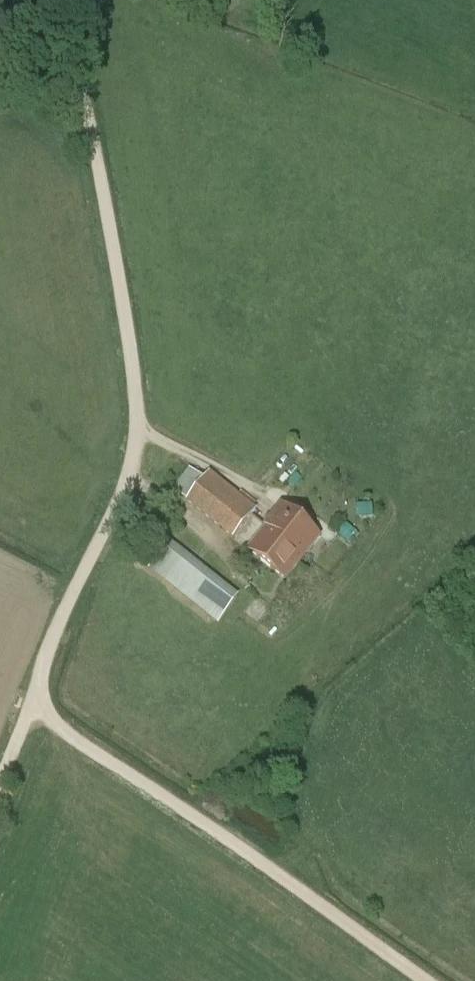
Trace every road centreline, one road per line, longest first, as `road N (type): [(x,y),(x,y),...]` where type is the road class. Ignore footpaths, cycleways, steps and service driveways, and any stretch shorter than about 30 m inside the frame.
road 1 (track): [(36,697),(126,487),(136,406),(60,0)]
road 2 (track): [(36,697),(445,980)]

